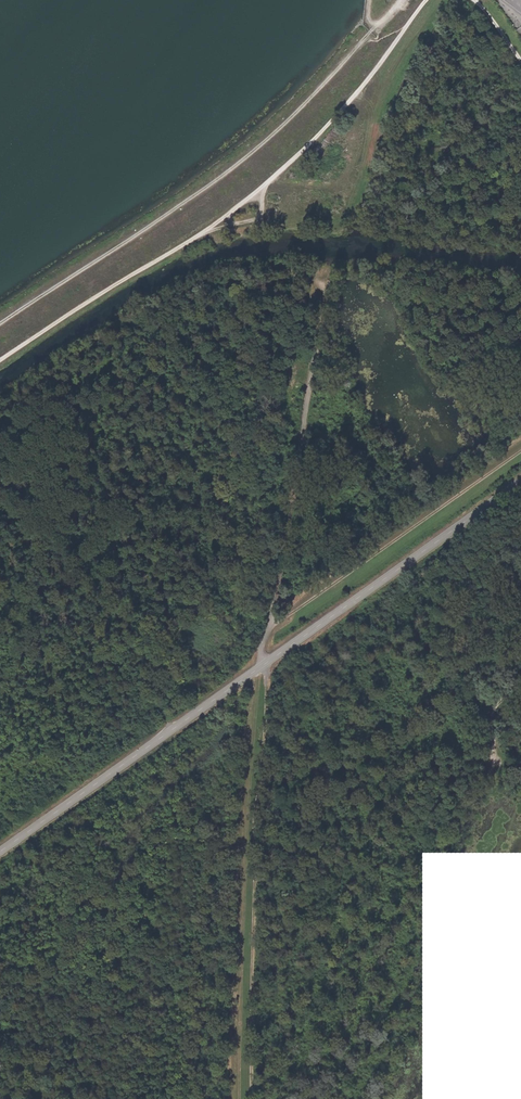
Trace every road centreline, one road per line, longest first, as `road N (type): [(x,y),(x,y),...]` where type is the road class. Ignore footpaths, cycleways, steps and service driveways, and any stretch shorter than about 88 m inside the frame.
road 1 (track): [(267,625),(326,276),(265,270),(182,292),(0,413)]
road 2 (tertiary): [(520,482),(0,852)]
road 3 (track): [(0,359),(258,191),(337,116),(426,0)]
road 4 (track): [(0,325),(263,143),(404,0)]
road 5 (track): [(266,663),(252,1098)]
road 6 (track): [(267,625),(520,452)]
road 7 (track): [(0,501),(19,523),(63,618),(176,728)]

